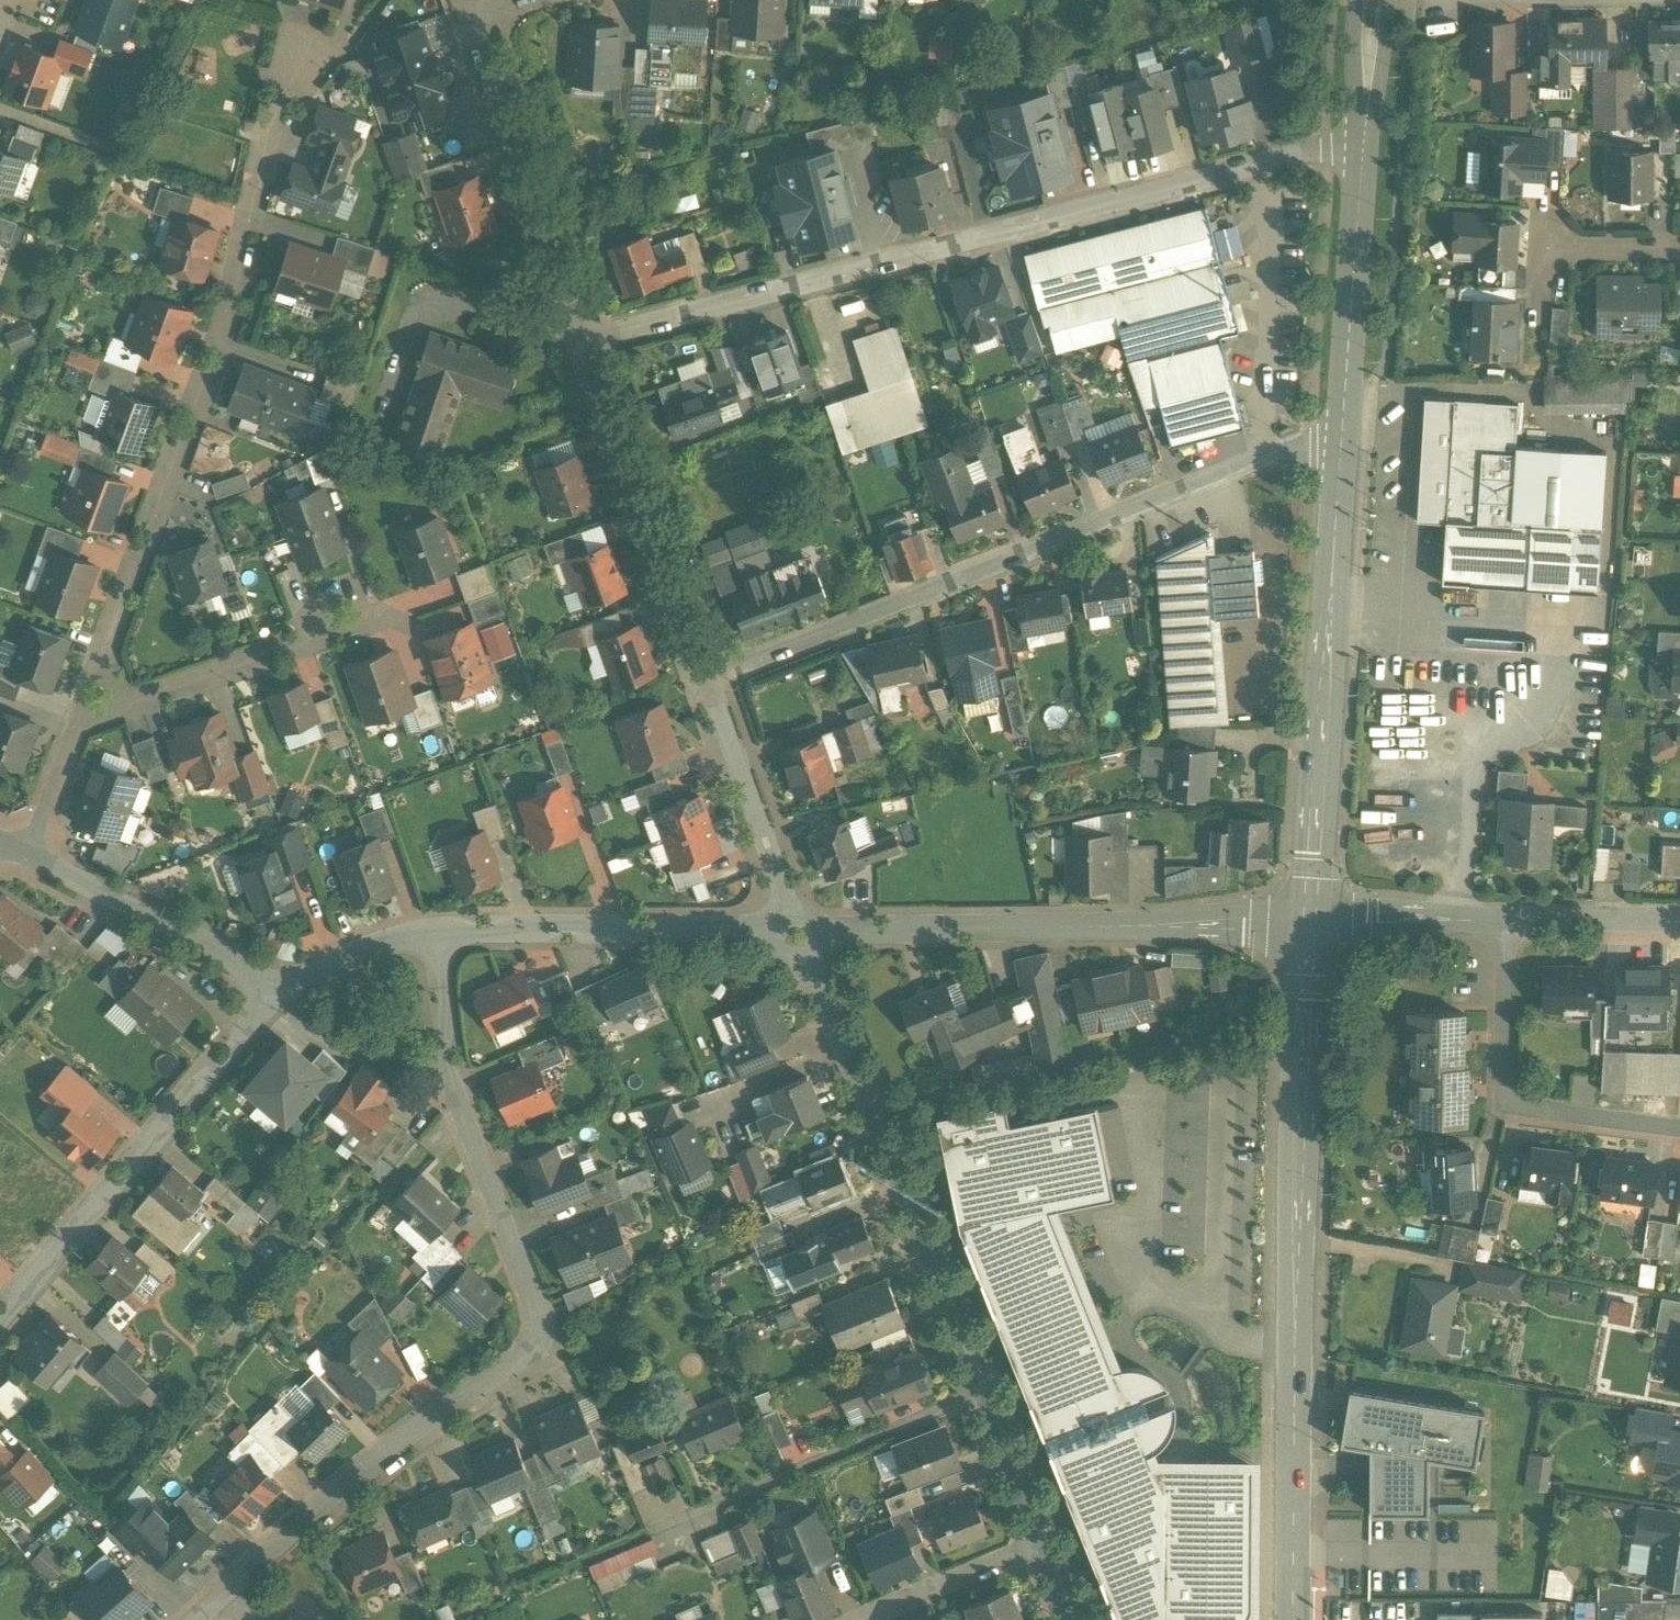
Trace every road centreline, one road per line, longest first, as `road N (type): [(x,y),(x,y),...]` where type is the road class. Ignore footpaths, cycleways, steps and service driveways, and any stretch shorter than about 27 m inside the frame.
road 1 (residential): [(231,1600),(408,1444),(537,1352),(534,1297),(457,1102),(440,942)]
road 2 (residential): [(1362,146),(1285,157),(585,343)]
road 3 (residential): [(80,721),(230,311),(268,135),(303,38)]
road 4 (secondary): [(1310,921),(1293,1619)]
road 5 (residential): [(1342,428),(702,683)]
road 6 (residential): [(799,935),(1041,1542)]
road 7 (residential): [(1310,921),(799,935)]
road 8 (secondary): [(1342,428),(1310,921)]
road 9 (residential): [(282,993),(0,1311)]
road 10 (unclassified): [(702,683),(585,343)]
road 11 (residential): [(799,935),(440,942)]
road 12 (unclassified): [(585,343),(468,8)]
road 13 (residential): [(1505,919),(1502,1086),(1532,1110),(1679,1130)]
road 14 (residential): [(80,721),(373,616)]
road 15 (residential): [(282,993),(205,940),(30,857)]
road 16 (secondary): [(1362,146),(1342,428)]
road 17 (unclassified): [(799,935),(702,683)]
road 18 (residential): [(858,1619),(1041,1542)]
road 19 (residential): [(1505,919),(1310,921)]
road 20 (residential): [(1604,0),(1421,1)]
road 21 (residential): [(1679,924),(1505,919)]
road 22 (residential): [(440,942),(386,949),(282,993)]
road 23 (secondary): [(1372,0),(1362,146)]
road 24 (residential): [(30,857),(80,721)]
road 25 (residential): [(1679,249),(1544,245)]

